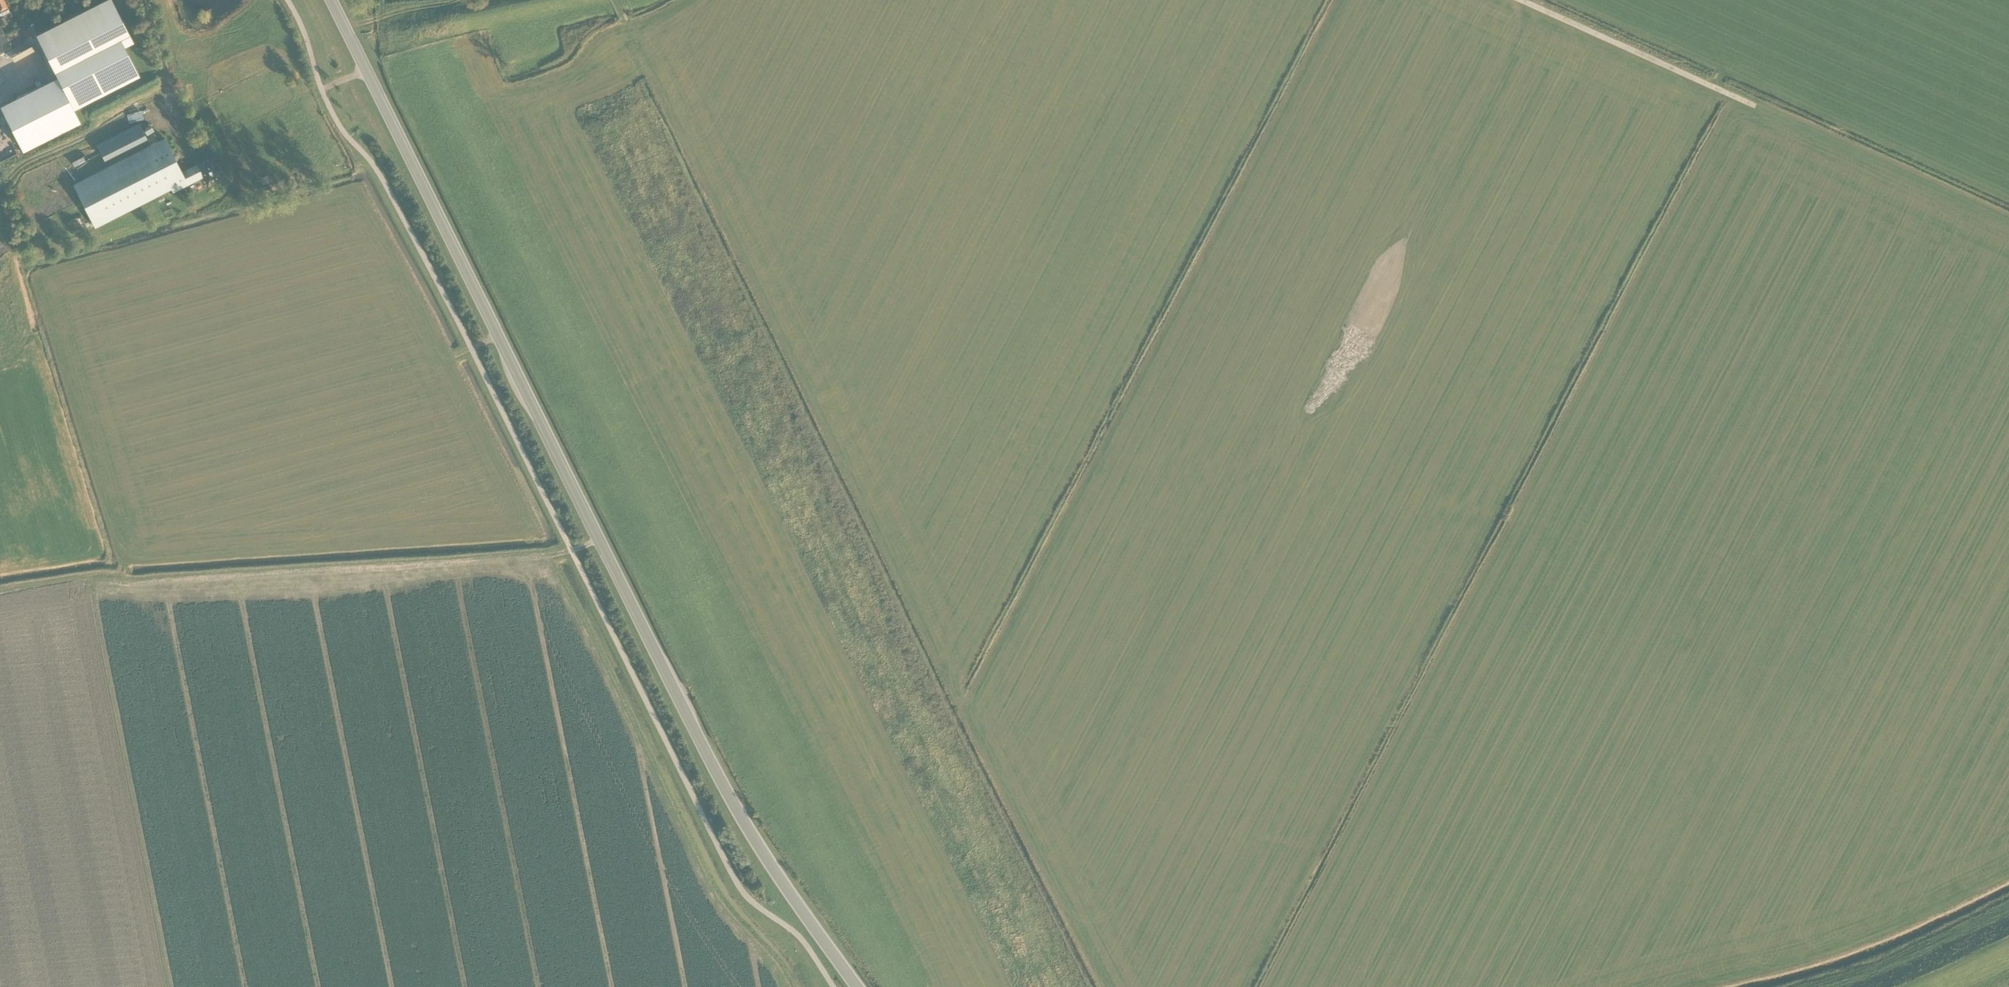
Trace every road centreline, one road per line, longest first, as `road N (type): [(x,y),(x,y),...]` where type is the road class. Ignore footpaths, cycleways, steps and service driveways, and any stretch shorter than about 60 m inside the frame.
road 1 (primary): [(860,986),(730,793),(331,0)]

